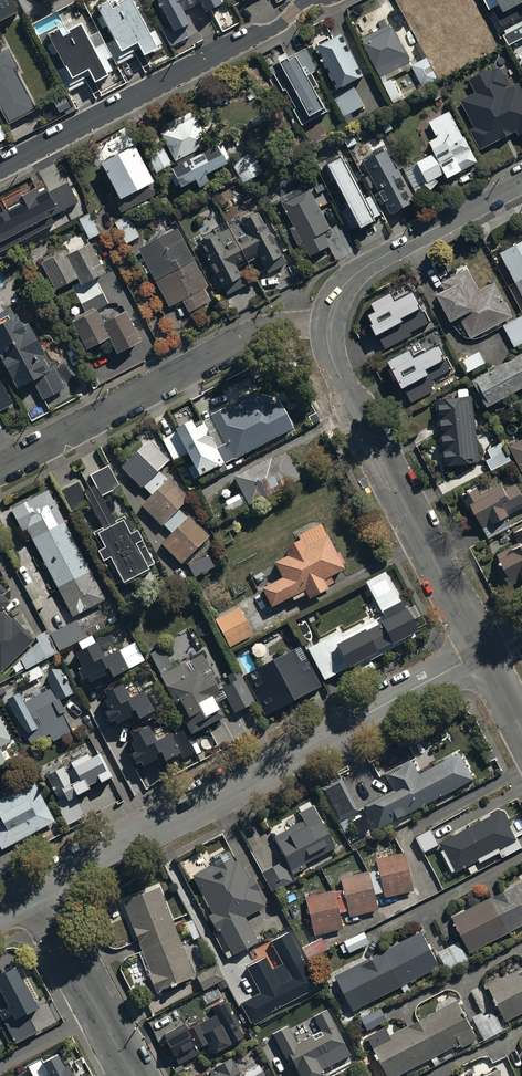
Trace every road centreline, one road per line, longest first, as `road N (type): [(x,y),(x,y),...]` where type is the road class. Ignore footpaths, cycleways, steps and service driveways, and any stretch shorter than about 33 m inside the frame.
road 1 (residential): [(36,892),(485,654)]
road 2 (residential): [(327,324),(339,376),(485,654)]
road 3 (residential): [(0,471),(278,325),(327,324)]
road 4 (residential): [(0,171),(280,25),(308,0)]
road 5 (residential): [(327,324),(357,273),(521,183)]
road 6 (residential): [(36,892),(133,1075)]

